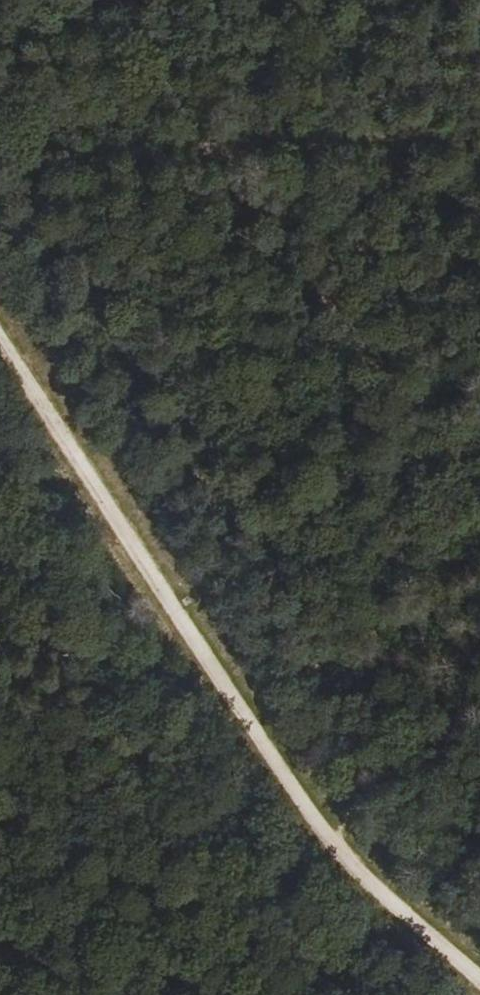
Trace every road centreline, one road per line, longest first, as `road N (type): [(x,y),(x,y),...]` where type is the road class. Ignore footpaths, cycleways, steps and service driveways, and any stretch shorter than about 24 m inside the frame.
road 1 (track): [(478,994),(376,908),(337,863),(0,351)]
road 2 (track): [(479,144),(0,181)]
road 3 (track): [(124,994),(0,940)]

